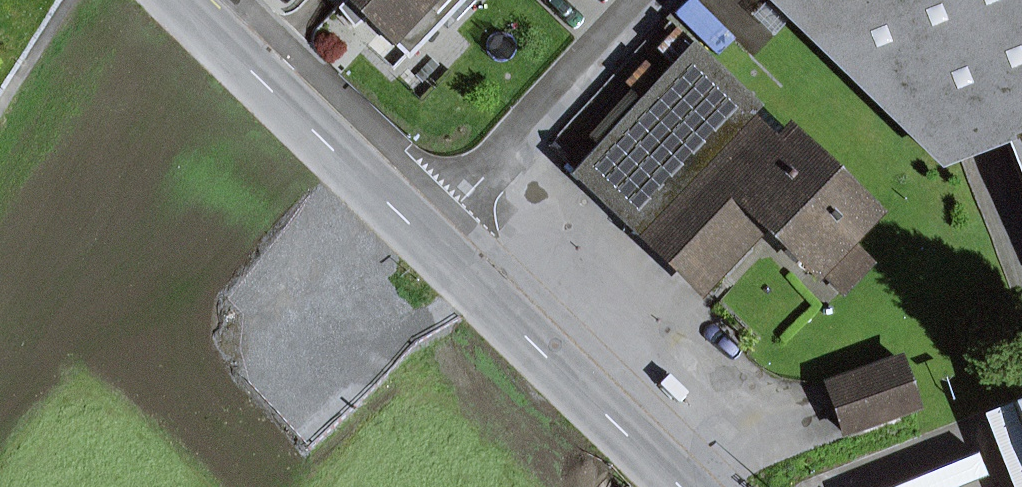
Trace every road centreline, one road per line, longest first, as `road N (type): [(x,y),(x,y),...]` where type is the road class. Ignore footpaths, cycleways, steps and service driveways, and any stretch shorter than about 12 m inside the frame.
road 1 (tertiary): [(679,486),(424,240)]
road 2 (tertiary): [(424,240),(179,0)]
road 3 (residential): [(652,0),(424,240)]

